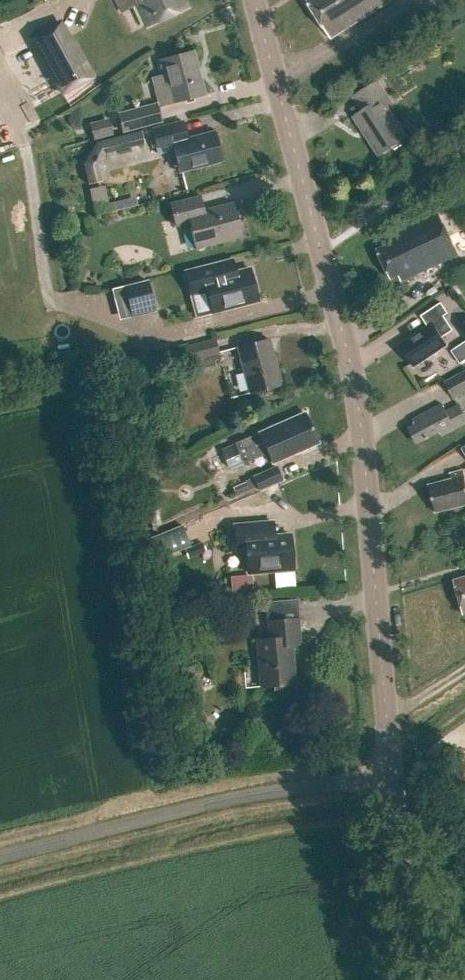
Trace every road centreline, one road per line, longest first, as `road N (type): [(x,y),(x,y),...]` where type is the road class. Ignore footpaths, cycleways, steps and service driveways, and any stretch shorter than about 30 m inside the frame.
road 1 (tertiary): [(393,776),(359,411),(254,0)]
road 2 (unclassified): [(0,857),(234,800),(393,776)]
road 3 (tertiary): [(435,979),(409,889),(393,776)]

